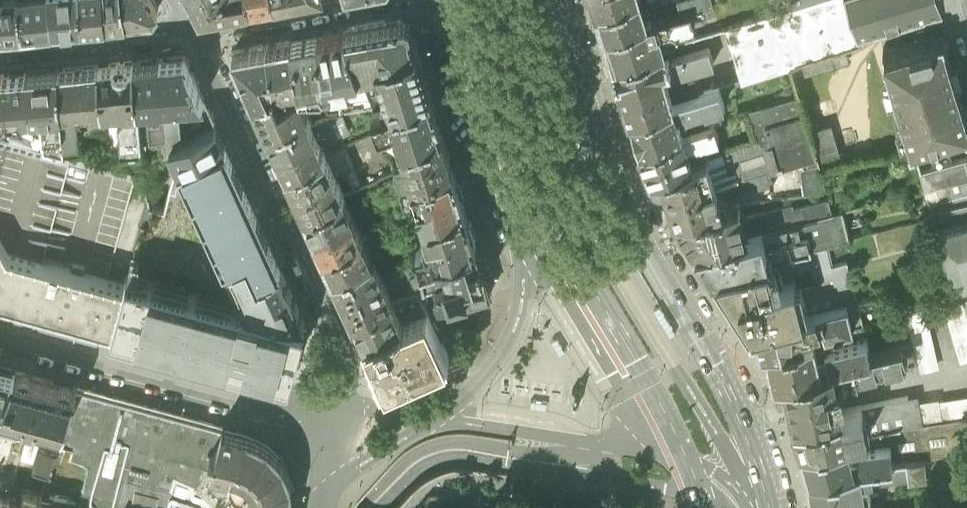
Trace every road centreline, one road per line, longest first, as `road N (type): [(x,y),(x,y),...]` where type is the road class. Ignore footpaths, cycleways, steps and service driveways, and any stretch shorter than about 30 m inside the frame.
road 1 (primary): [(765,507),(737,416),(629,214),(544,0)]
road 2 (primary): [(463,0),(518,186),(667,434)]
road 3 (residential): [(343,415),(338,338),(196,34)]
road 4 (unclassified): [(343,415),(0,326)]
road 5 (unclassified): [(667,434),(604,444),(343,415)]
road 6 (residential): [(0,53),(196,34)]
road 7 (residential): [(196,34),(378,0)]

